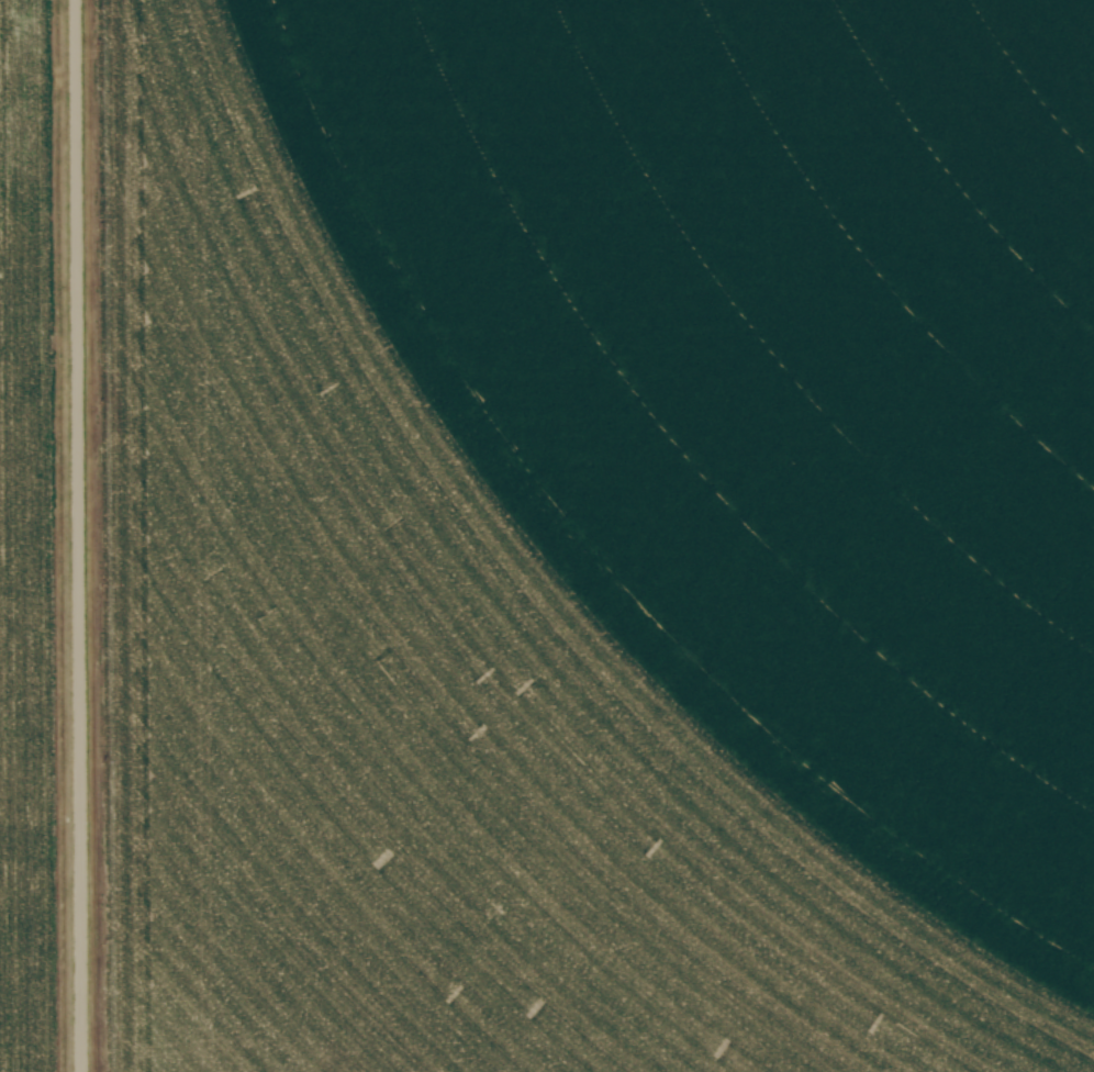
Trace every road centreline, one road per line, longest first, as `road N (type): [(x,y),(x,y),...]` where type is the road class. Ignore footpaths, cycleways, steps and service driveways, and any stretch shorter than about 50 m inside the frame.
road 1 (residential): [(77,0),(84,1071)]

